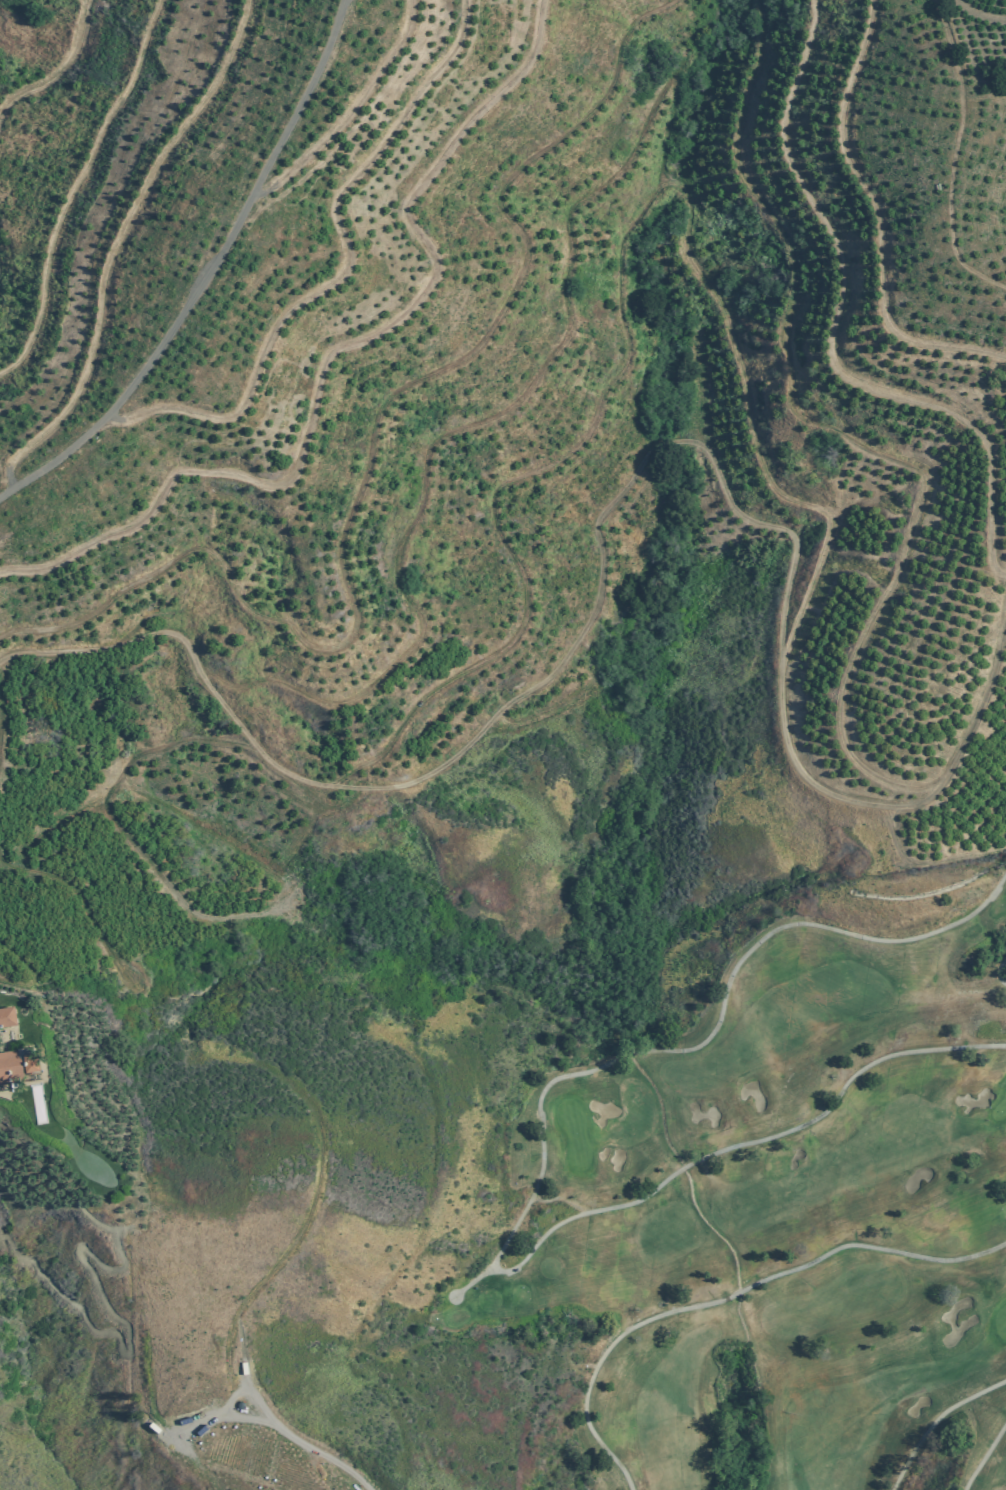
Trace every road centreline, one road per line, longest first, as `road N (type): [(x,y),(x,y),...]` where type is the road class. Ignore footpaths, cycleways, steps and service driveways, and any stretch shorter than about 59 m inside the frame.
road 1 (track): [(1005,1049),(903,1054),(873,1065),(807,1130),(751,1141),(679,1172),(631,1204),(557,1225),(515,1270),(500,1268),(502,1248),(547,1179),(541,1098),(552,1084),(643,1054),(703,1045),(720,1027),(737,974),(767,942),(797,928),(903,946),(969,923),(1005,874)]
road 2 (track): [(342,0),(275,157),(168,342),(76,455),(0,501)]
road 3 (track): [(636,1489),(586,1412),(611,1348),(667,1318),(855,1249),(948,1266),(1005,1245)]
road 4 (track): [(1005,1382),(942,1417),(914,1450),(897,1489)]
road 5 (track): [(369,1489),(249,1394)]

